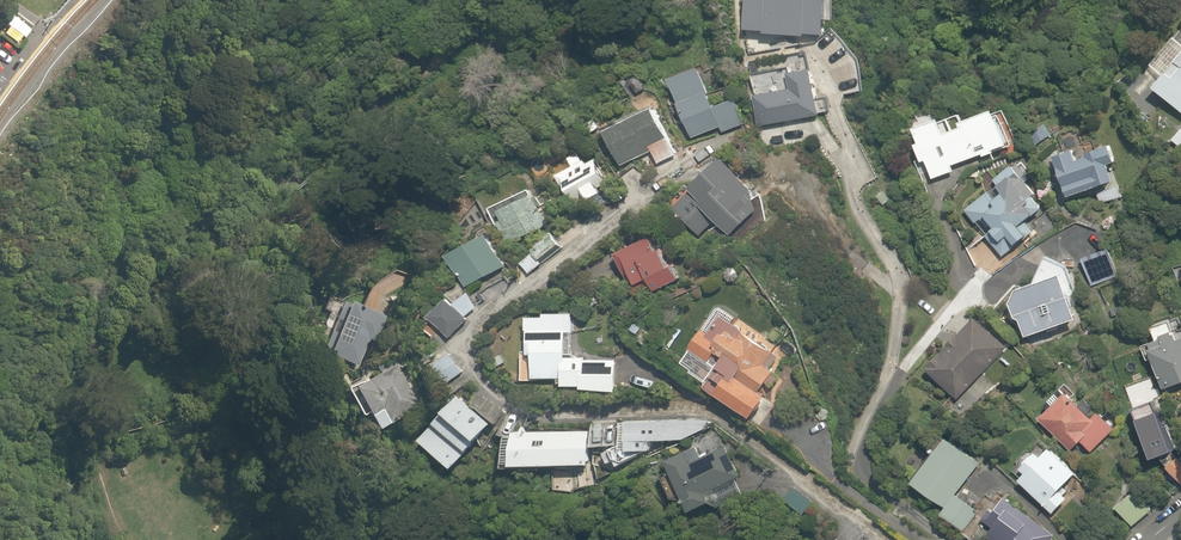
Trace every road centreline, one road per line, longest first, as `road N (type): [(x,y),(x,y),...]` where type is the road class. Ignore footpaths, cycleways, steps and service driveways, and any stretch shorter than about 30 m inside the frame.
road 1 (residential): [(888,539),(719,412),(544,417),(482,379),(469,358),(481,320),(693,160)]
road 2 (residential): [(950,539),(861,469),(861,453),(894,379),(978,280)]

